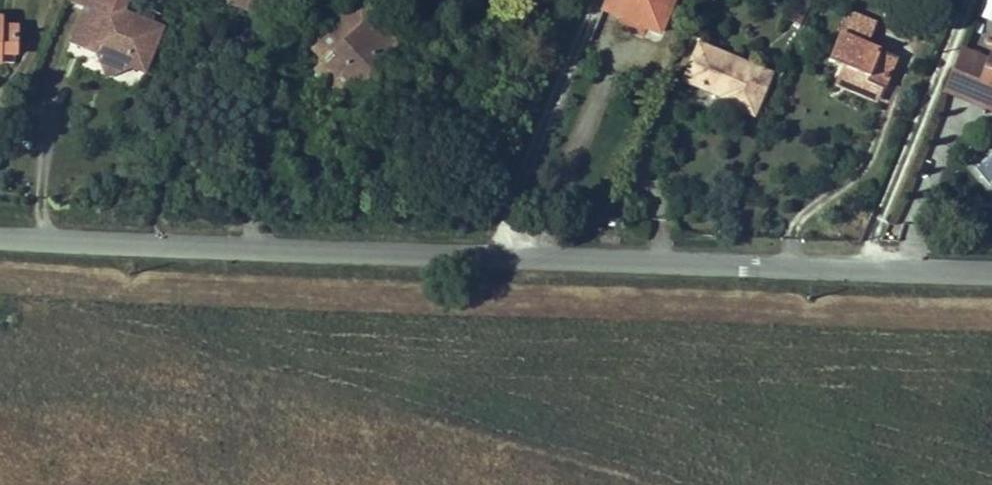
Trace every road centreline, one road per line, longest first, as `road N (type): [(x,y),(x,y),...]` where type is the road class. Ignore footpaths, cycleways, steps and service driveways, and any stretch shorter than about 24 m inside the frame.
road 1 (unclassified): [(0,231),(491,237),(991,260)]

